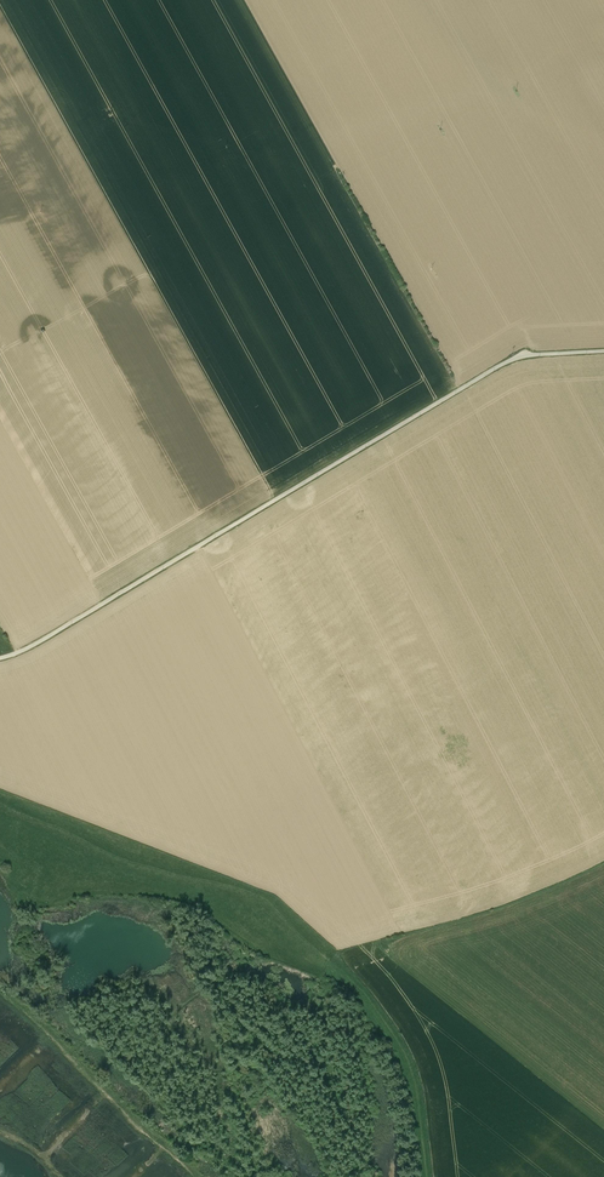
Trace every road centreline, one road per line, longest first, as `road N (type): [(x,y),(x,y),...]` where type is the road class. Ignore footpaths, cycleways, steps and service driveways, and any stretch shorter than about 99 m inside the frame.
road 1 (unclassified): [(603,353),(526,357),(0,658)]

